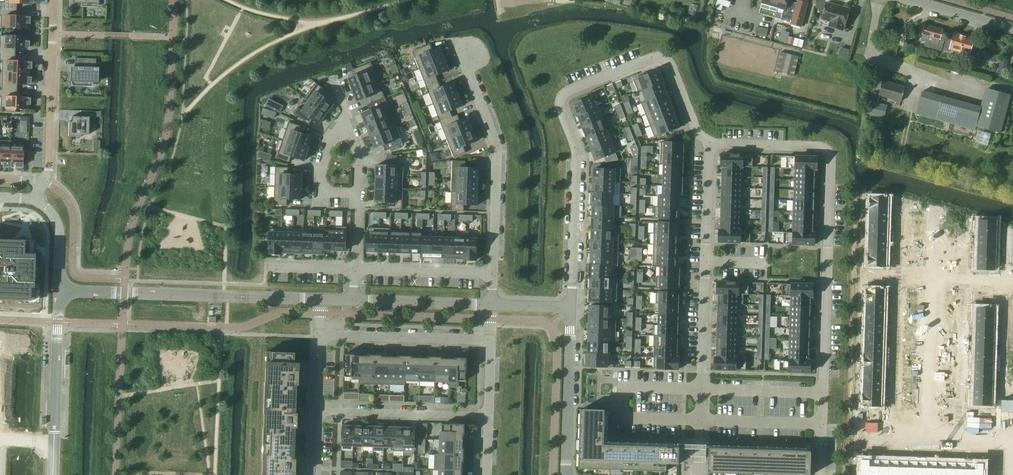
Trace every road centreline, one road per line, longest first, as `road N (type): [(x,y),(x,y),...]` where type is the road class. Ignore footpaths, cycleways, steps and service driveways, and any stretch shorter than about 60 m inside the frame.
road 1 (residential): [(819,474),(830,155),(819,147),(709,144)]
road 2 (residential): [(709,144),(696,131),(671,65),(657,57),(564,93),(559,105),(577,151),(571,308)]
road 3 (residential): [(698,474),(709,144)]
road 4 (residential): [(58,292),(321,300)]
road 5 (residential): [(493,273),(497,146),(468,74),(471,52)]
road 6 (residential): [(54,0),(46,181)]
road 7 (residential): [(317,410),(488,415)]
road 8 (residential): [(320,335),(490,340)]
road 9 (residential): [(571,308),(567,474)]
road 10 (residential): [(932,277),(927,430)]
road 11 (residential): [(55,433),(58,292)]
road 12 (residential): [(354,301),(493,305)]
road 13 (residential): [(493,273),(355,269)]

